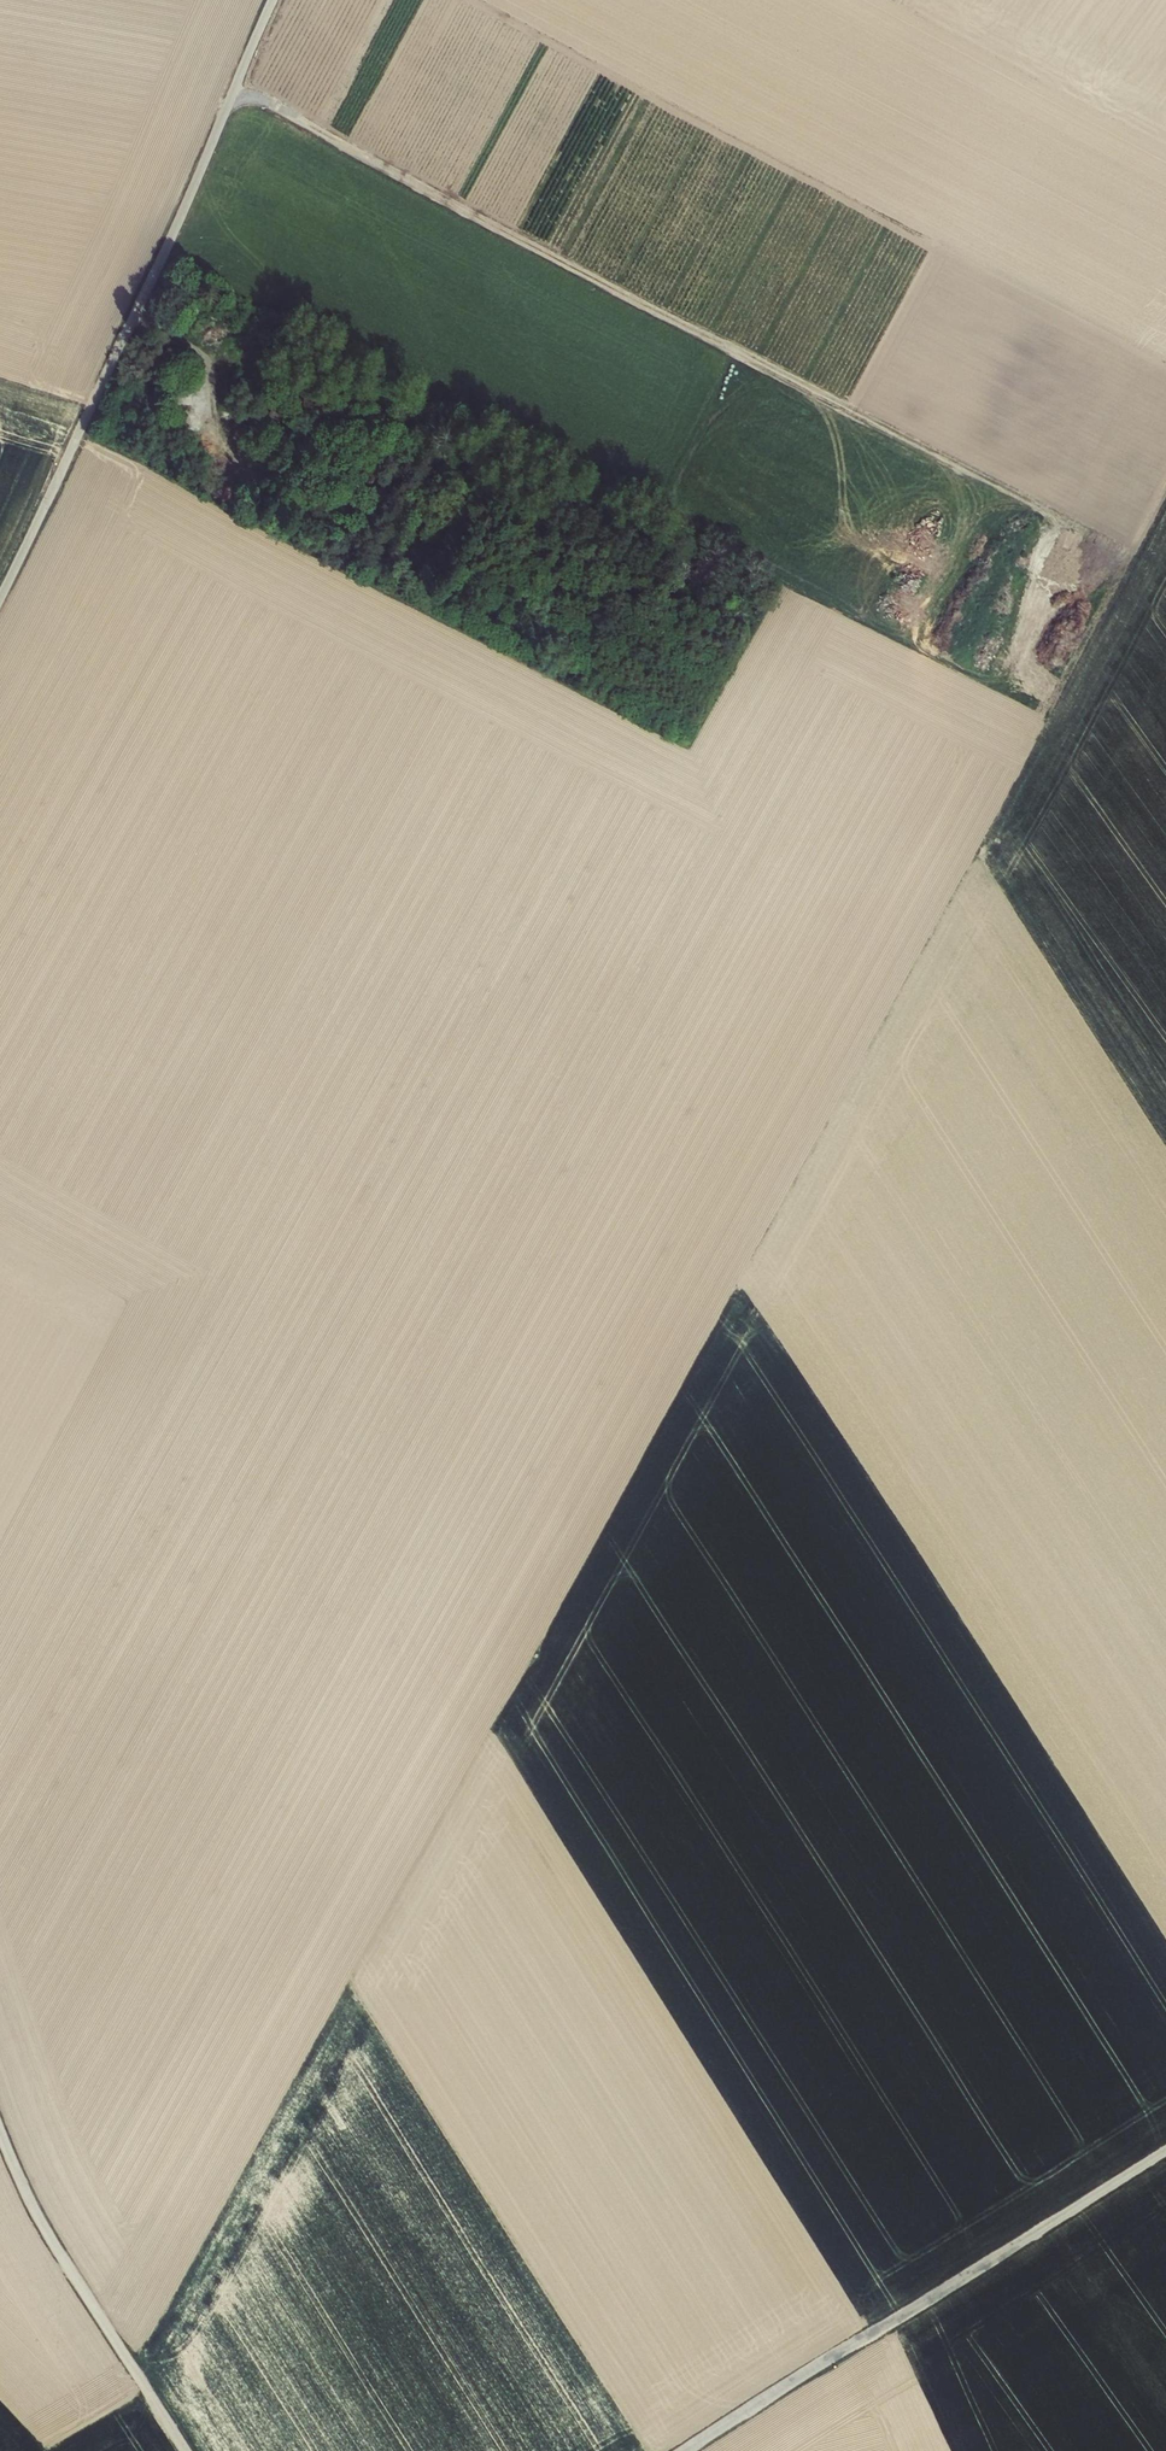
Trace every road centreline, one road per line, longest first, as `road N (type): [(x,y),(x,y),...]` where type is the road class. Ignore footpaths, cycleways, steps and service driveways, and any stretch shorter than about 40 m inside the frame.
road 1 (track): [(234,91),(1088,532)]
road 2 (unclassified): [(274,0),(0,597)]
road 3 (track): [(688,2450),(1165,2152)]
road 4 (track): [(0,2132),(34,2213),(186,2450)]

